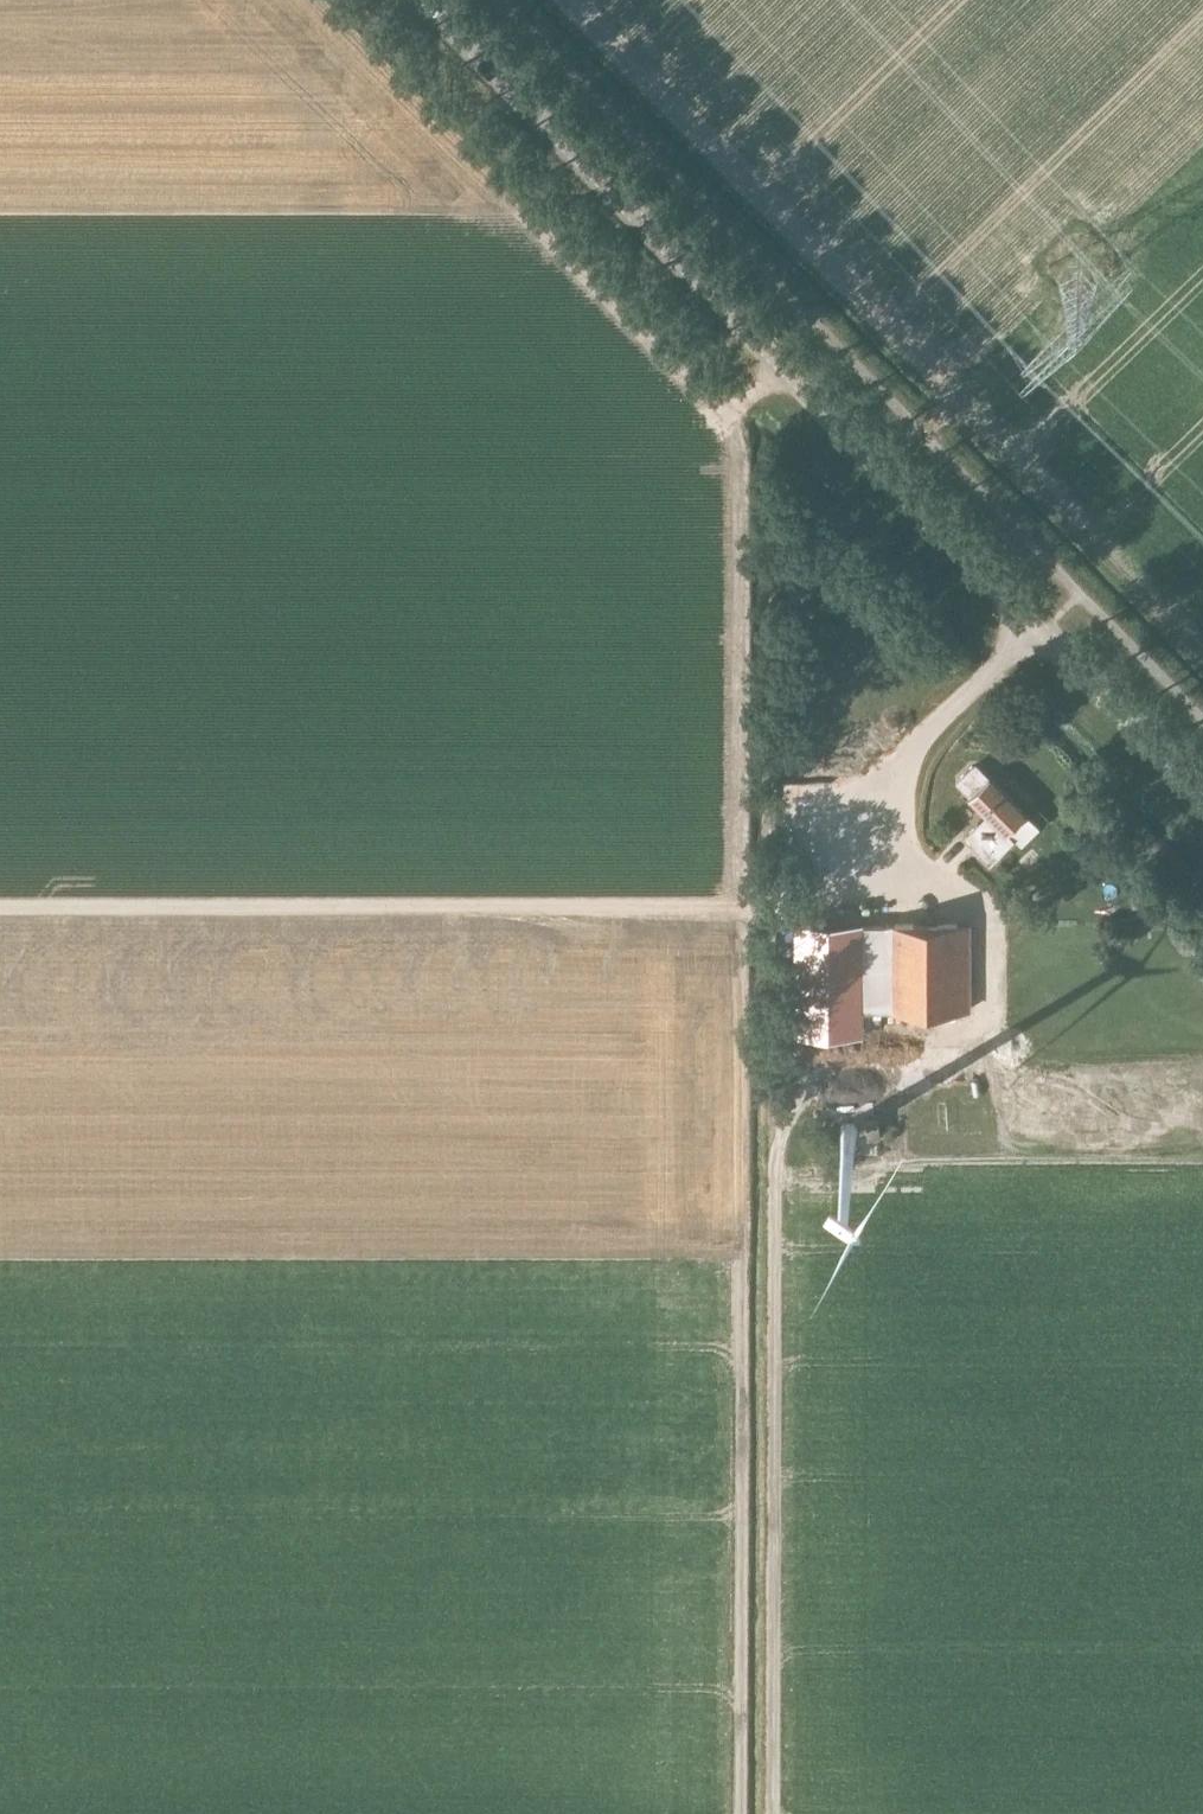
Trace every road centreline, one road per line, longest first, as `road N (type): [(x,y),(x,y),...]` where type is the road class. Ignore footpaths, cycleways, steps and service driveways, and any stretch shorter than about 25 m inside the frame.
road 1 (unclassified): [(1202,795),(424,0)]

